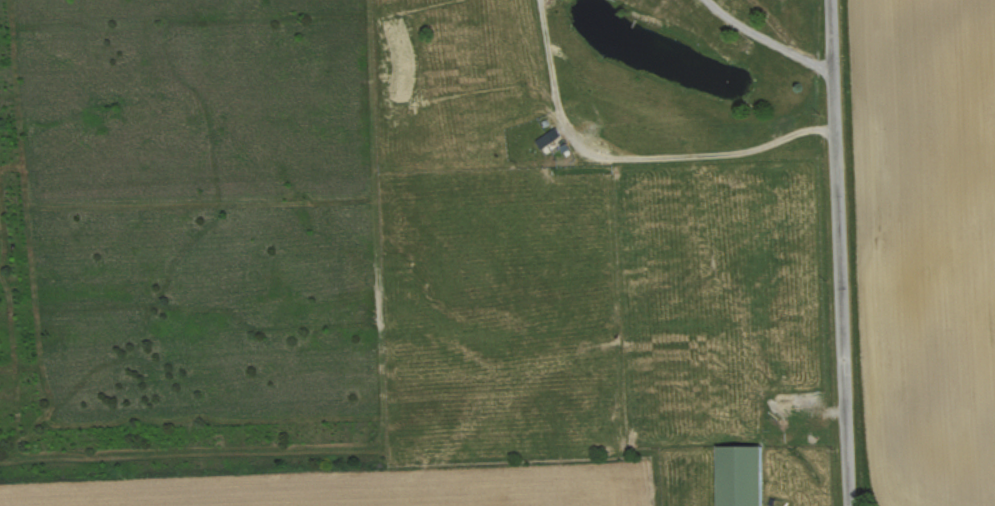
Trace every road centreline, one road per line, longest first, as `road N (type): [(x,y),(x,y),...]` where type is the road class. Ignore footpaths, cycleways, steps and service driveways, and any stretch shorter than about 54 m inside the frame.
road 1 (residential): [(848,505),(831,0)]

